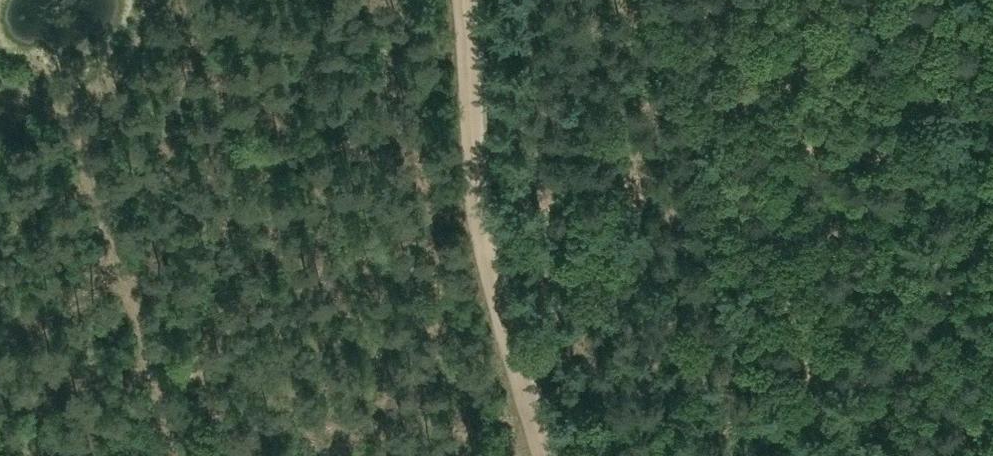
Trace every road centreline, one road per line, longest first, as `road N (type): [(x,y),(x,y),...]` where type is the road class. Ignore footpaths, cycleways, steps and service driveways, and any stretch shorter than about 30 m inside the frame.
road 1 (track): [(541,455),(483,247),(465,0)]
road 2 (track): [(174,455),(67,106)]
road 3 (track): [(67,106),(90,73),(151,39),(157,0)]

